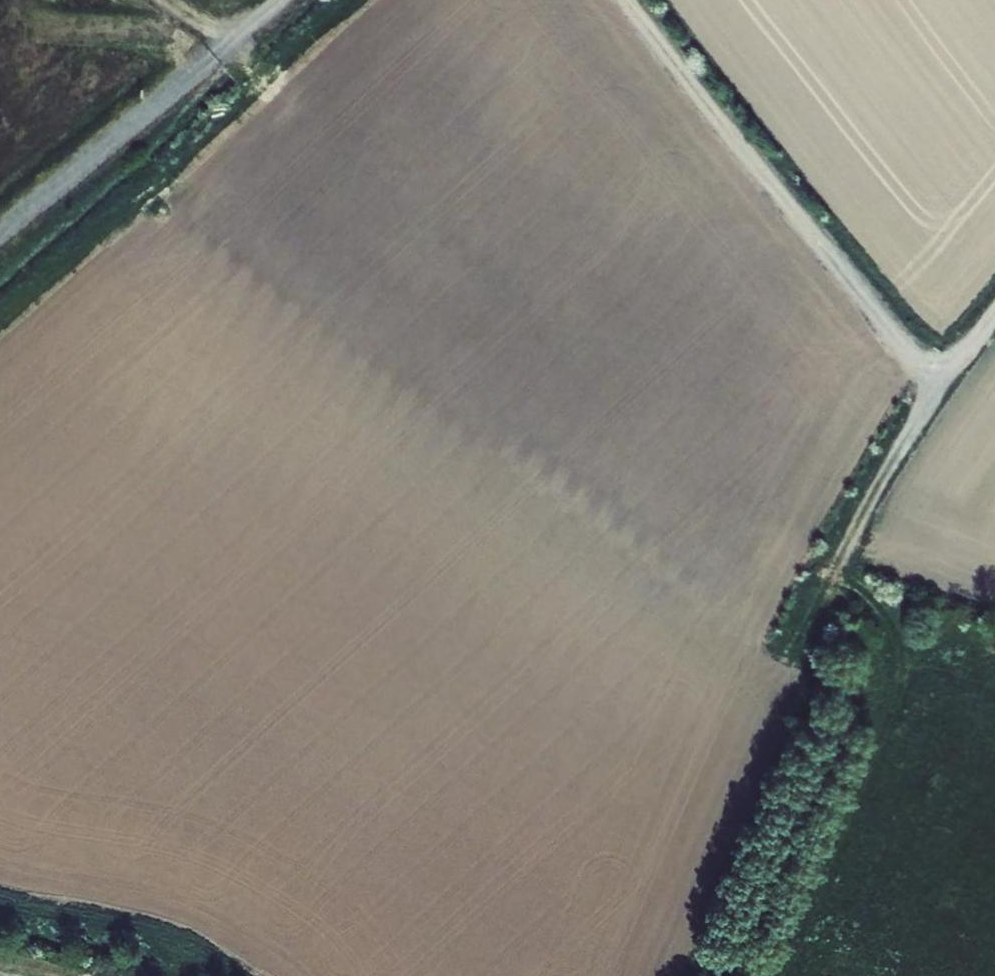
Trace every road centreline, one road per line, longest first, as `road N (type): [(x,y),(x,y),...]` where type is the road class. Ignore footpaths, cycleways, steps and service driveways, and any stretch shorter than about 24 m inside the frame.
road 1 (unclassified): [(938,390),(630,0)]
road 2 (unclassified): [(271,0),(0,235)]
road 3 (unclassified): [(938,390),(842,568)]

